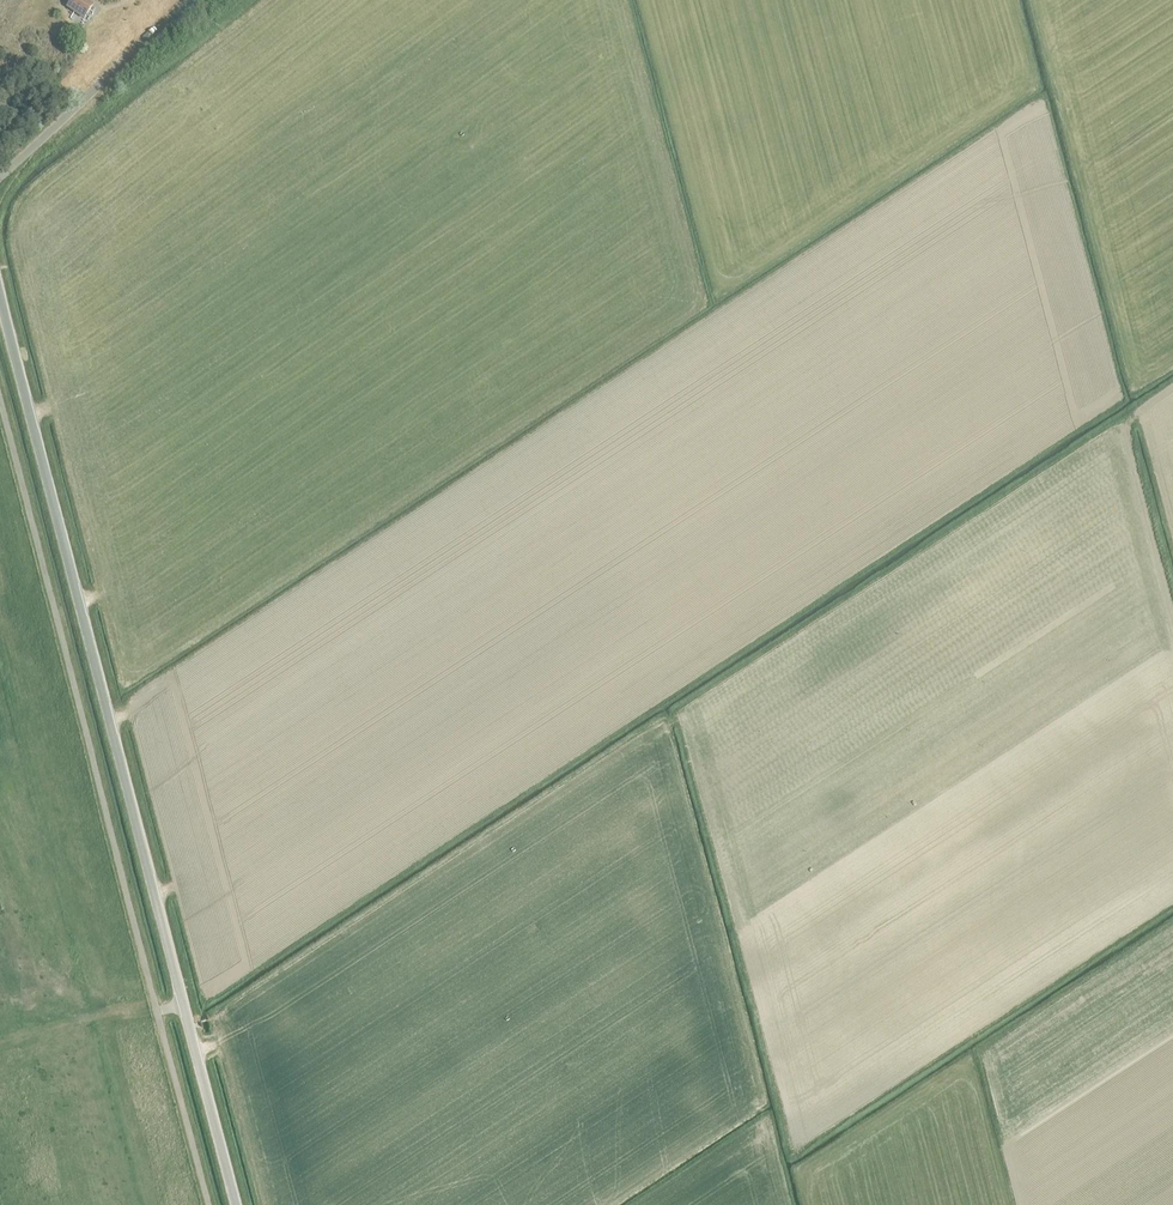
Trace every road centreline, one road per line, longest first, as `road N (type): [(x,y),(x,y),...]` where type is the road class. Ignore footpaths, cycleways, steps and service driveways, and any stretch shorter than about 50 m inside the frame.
road 1 (unclassified): [(235,1204),(0,304)]
road 2 (unclassified): [(0,177),(192,0)]
road 3 (track): [(1172,601),(1131,433)]

